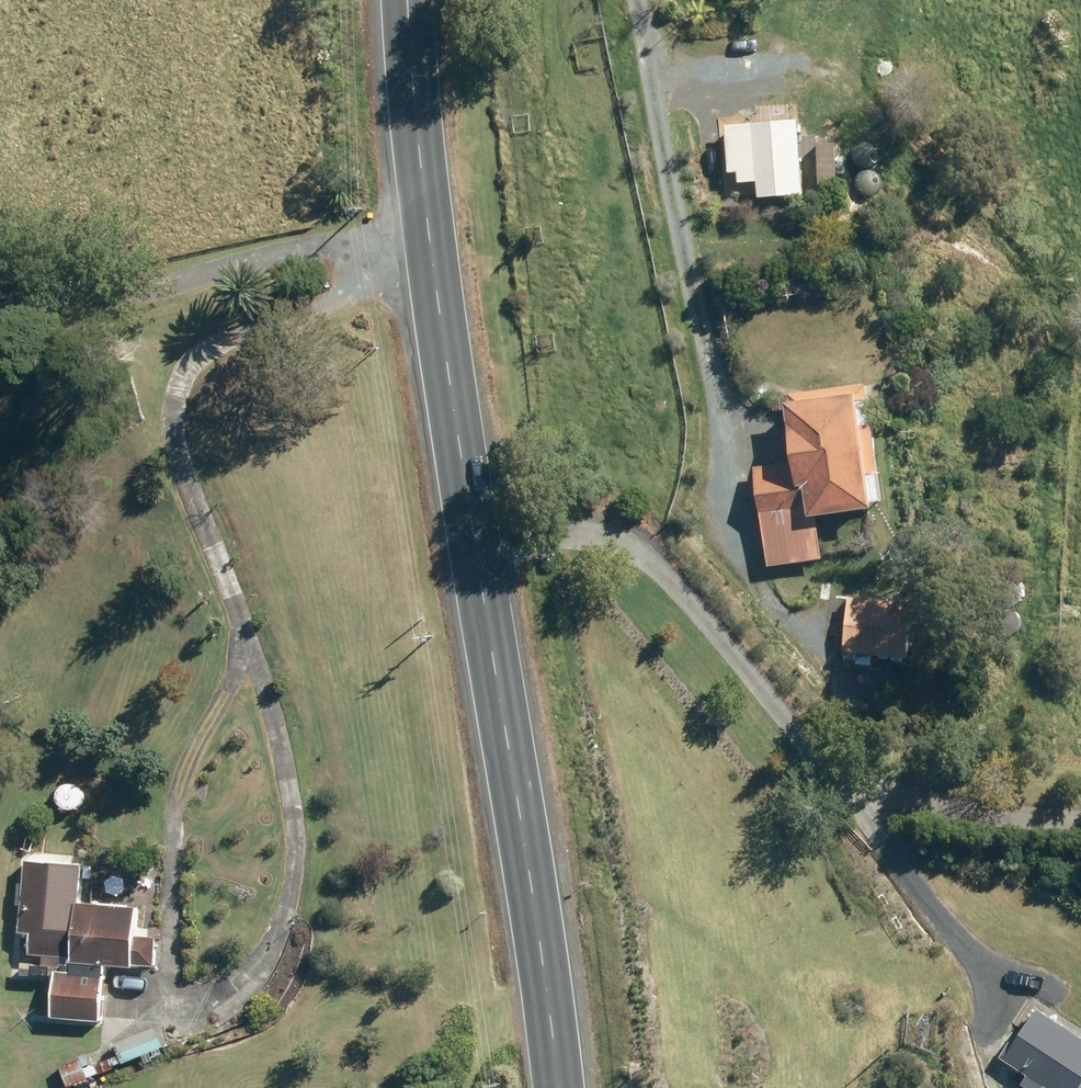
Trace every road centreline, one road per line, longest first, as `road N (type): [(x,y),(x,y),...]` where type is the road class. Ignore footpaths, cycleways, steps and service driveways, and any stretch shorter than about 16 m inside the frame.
road 1 (secondary): [(560,1087),(449,378),(409,0)]
road 2 (track): [(107,1048),(230,995),(287,906),(295,824),(261,684),(167,409),(173,369),(235,318),(264,264)]
road 3 (track): [(642,0),(672,133),(706,385),(726,463),(734,557),(769,606),(804,630),(843,675)]
road 4 (track): [(477,549),(616,536),(675,577),(818,751),(863,790),(947,812),(1080,825)]
road 5 (track): [(0,306),(81,307),(430,226)]
road 6 (track): [(170,1021),(178,807),(244,636)]
road 7 (track): [(863,790),(1035,980)]
road 8 (track): [(659,75),(751,59),(813,15),(816,0)]

